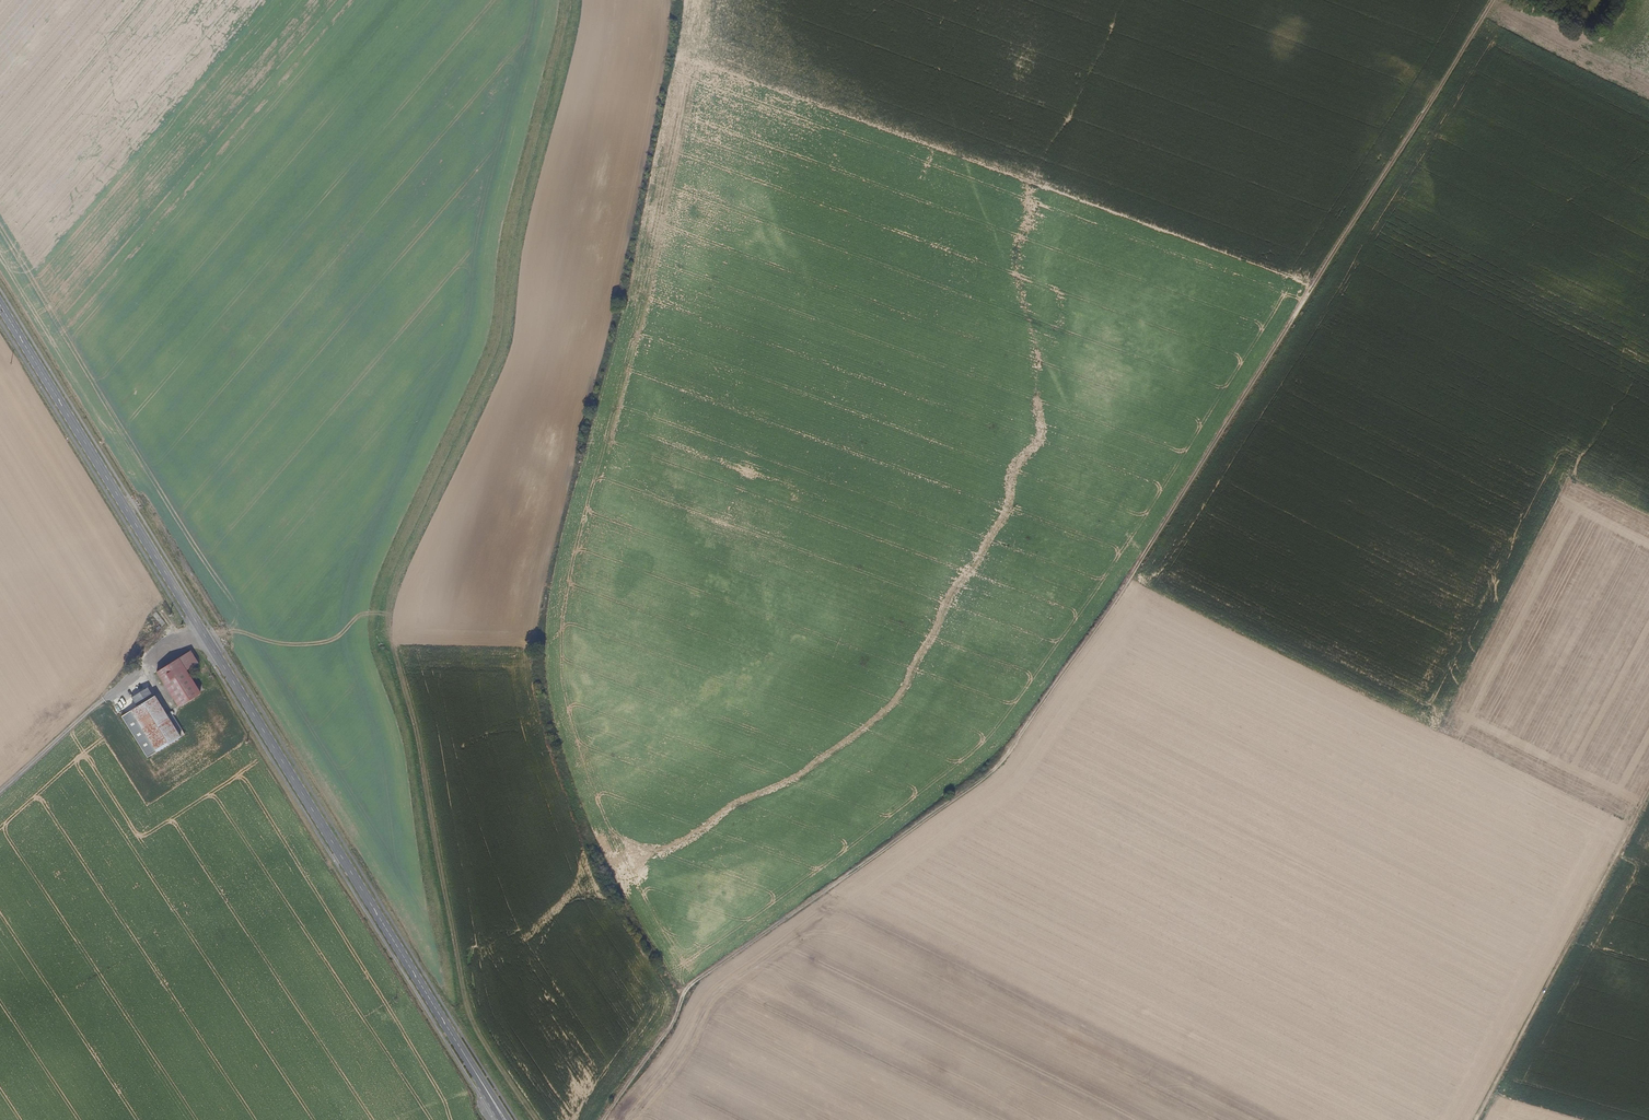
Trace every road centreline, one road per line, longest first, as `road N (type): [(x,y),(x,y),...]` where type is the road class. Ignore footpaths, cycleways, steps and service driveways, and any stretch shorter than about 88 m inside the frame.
road 1 (track): [(600,1119),(667,1028),(684,986),(1002,754),(1115,594),(1491,0)]
road 2 (tertiary): [(0,304),(482,1083)]
road 3 (track): [(1474,1119),(1648,786)]
road 4 (track): [(0,788),(201,613)]

